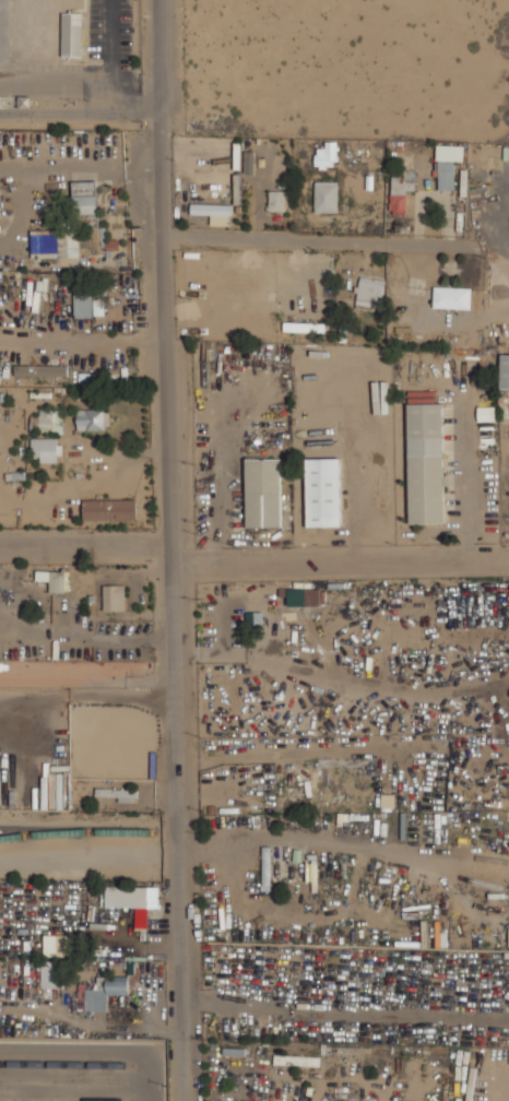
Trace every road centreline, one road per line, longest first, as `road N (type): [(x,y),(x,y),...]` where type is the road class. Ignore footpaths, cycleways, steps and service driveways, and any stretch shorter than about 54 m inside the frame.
road 1 (residential): [(164,0),(186,1100)]
road 2 (residential): [(174,567),(508,560)]
road 3 (residential): [(167,254),(484,250)]

